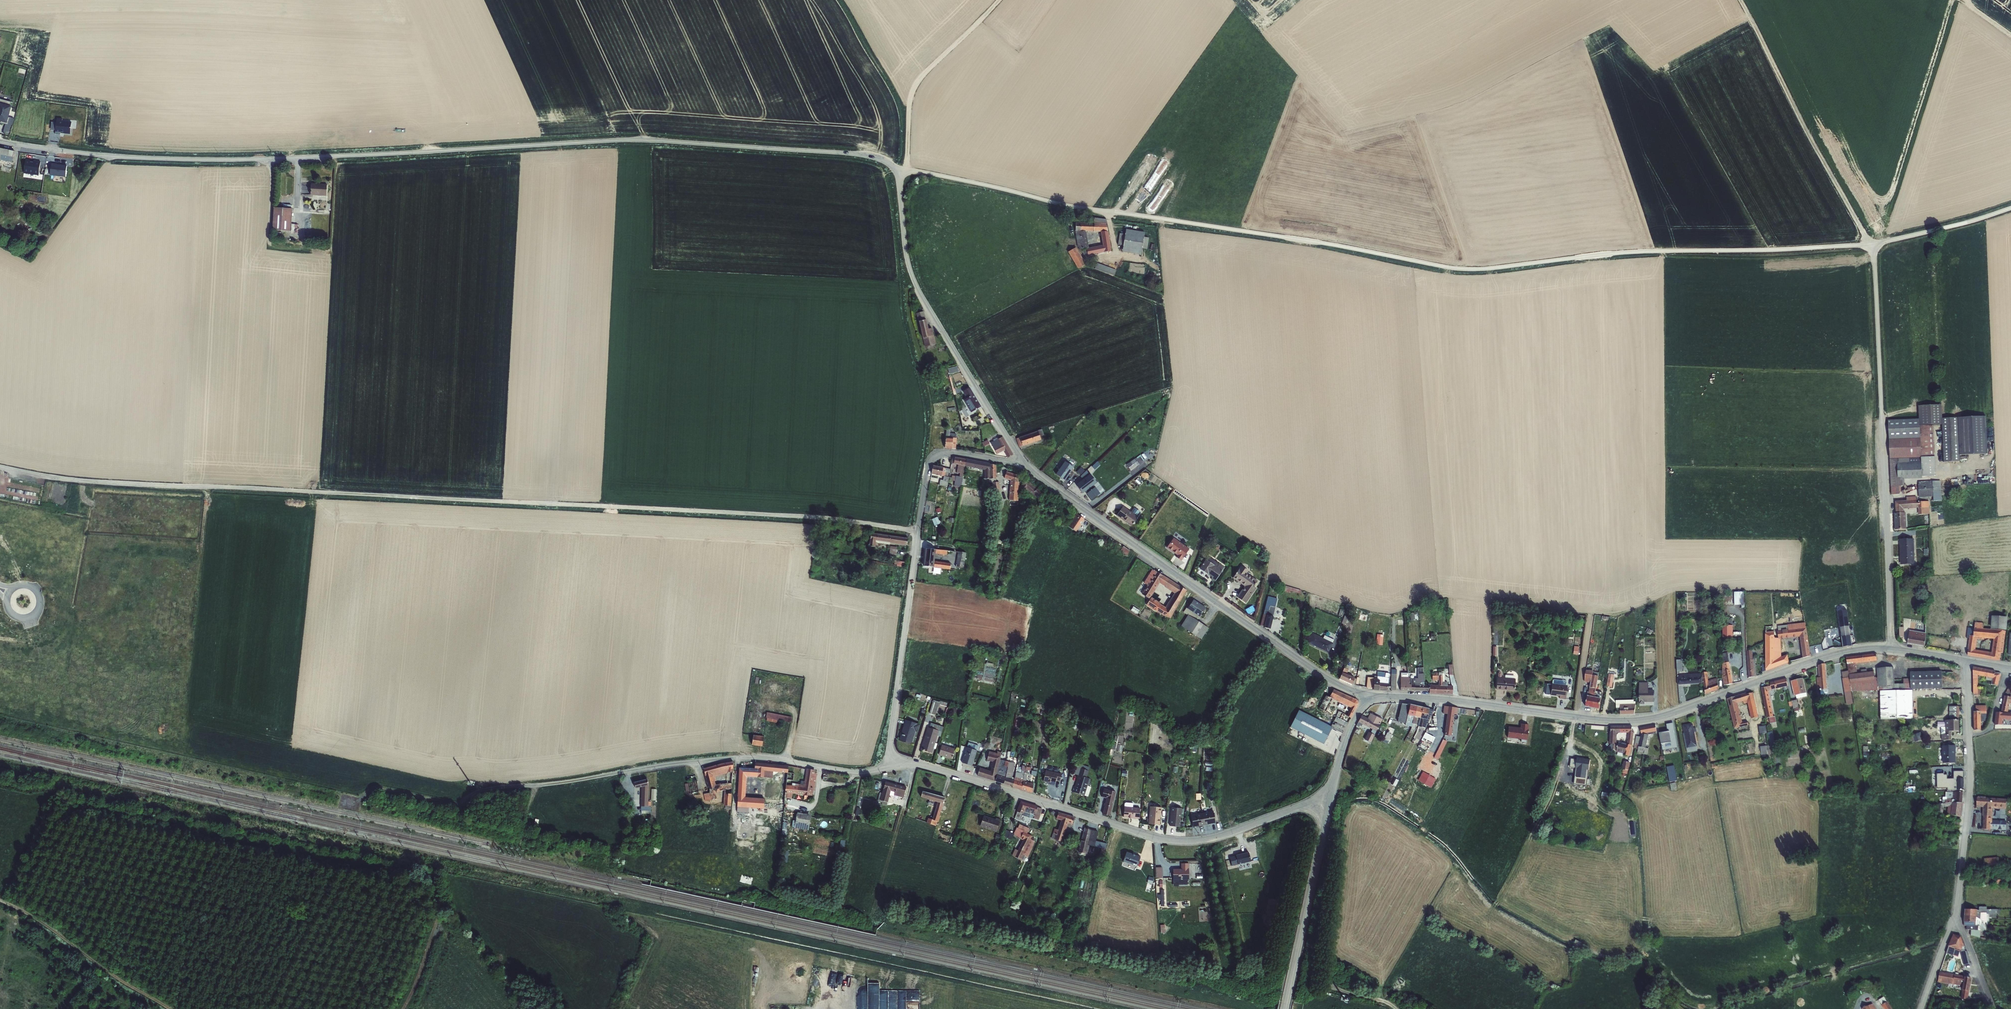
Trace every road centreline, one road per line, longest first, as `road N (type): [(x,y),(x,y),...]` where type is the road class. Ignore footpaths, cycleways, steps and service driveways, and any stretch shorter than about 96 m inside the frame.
road 1 (unclassified): [(898,173),(1450,267),(1662,250),(1876,246)]
road 2 (track): [(0,467),(74,482),(814,518),(916,532)]
road 3 (tertiary): [(0,141),(217,160),(649,140),(860,155),(898,173)]
road 4 (tertiary): [(1367,696),(1632,723),(1823,658),(1891,649)]
road 5 (residential): [(1331,788),(1314,805),(1206,840),(1162,840),(891,752)]
road 6 (tertiary): [(1367,696),(1331,679),(1025,465)]
road 7 (residential): [(1876,246),(1891,649)]
road 8 (residential): [(1025,465),(945,452),(933,459),(916,532),(891,752)]
road 9 (tertiary): [(1025,465),(917,289),(898,173)]
road 10 (track): [(1741,0),(1876,246)]
road 11 (residential): [(1920,1008),(1950,924),(1966,837),(1969,735)]
road 12 (unclassified): [(698,757),(475,791)]
road 13 (residential): [(1286,1000),(1331,788)]
road 14 (track): [(175,1008),(0,898)]
road 15 (track): [(908,171),(916,87),(998,0)]
road 16 (residential): [(891,752),(868,771),(779,756),(698,757)]
road 17 (track): [(403,1008),(438,913),(435,865)]
road 18 (unclassified): [(1876,246),(2010,209)]
road 19 (track): [(475,791),(455,799),(372,787),(353,803)]

